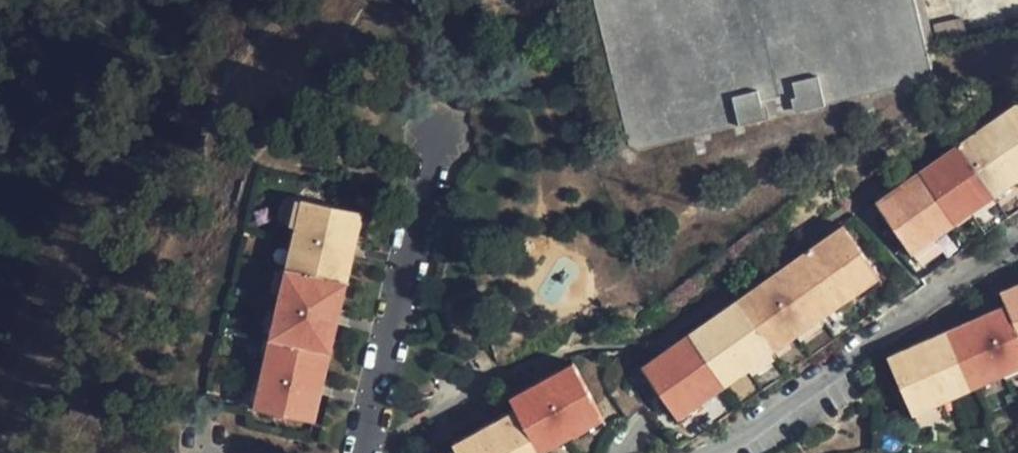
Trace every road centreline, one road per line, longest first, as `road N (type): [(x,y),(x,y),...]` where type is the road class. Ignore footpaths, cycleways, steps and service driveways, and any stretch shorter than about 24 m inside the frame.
road 1 (residential): [(359,452),(432,135)]

